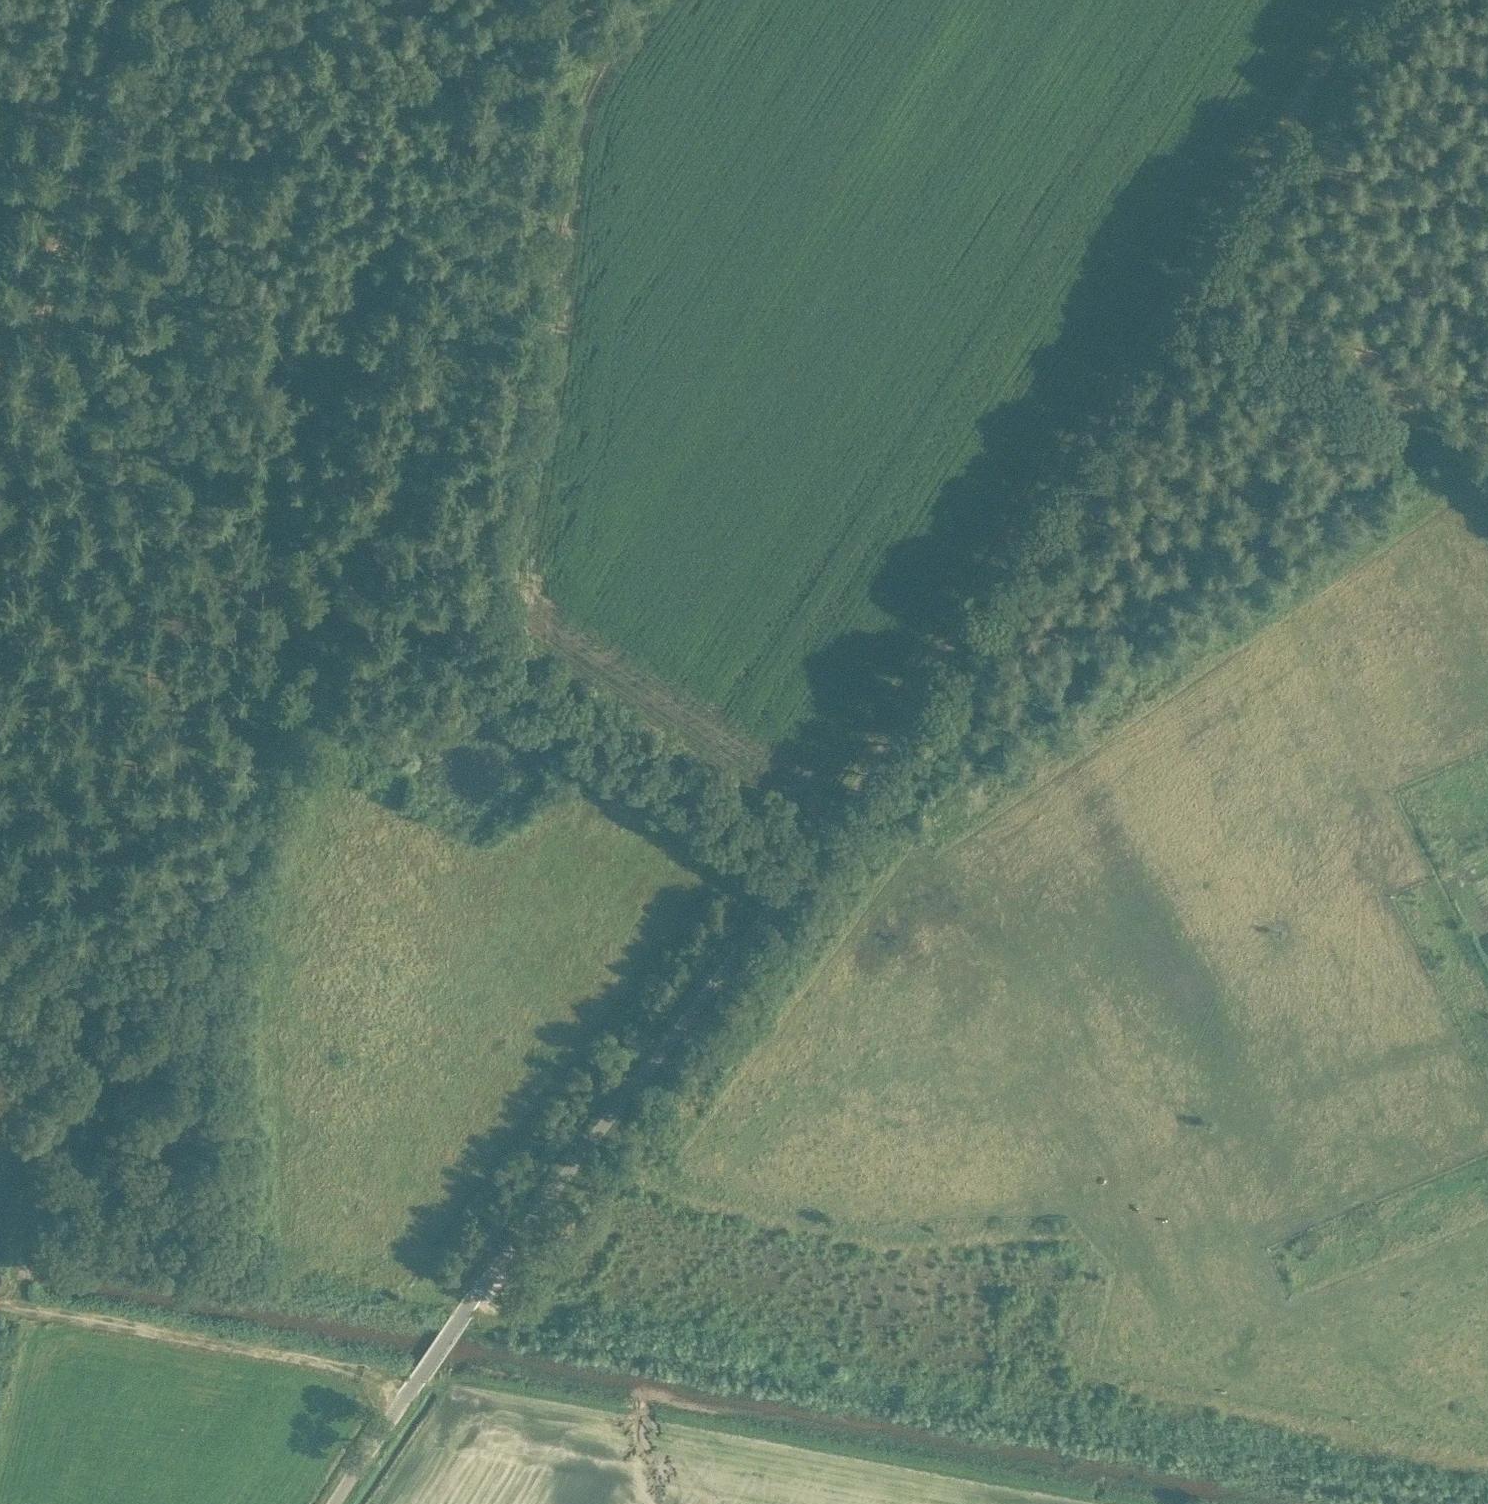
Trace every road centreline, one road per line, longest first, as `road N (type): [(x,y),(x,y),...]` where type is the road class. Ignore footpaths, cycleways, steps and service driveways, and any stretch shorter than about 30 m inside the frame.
road 1 (unclassified): [(337,1503),(470,1305),(832,828),(1361,0)]
road 2 (track): [(527,0),(429,149),(438,385),(364,561),(806,864)]
road 3 (track): [(412,1390),(364,1370),(0,1309)]

